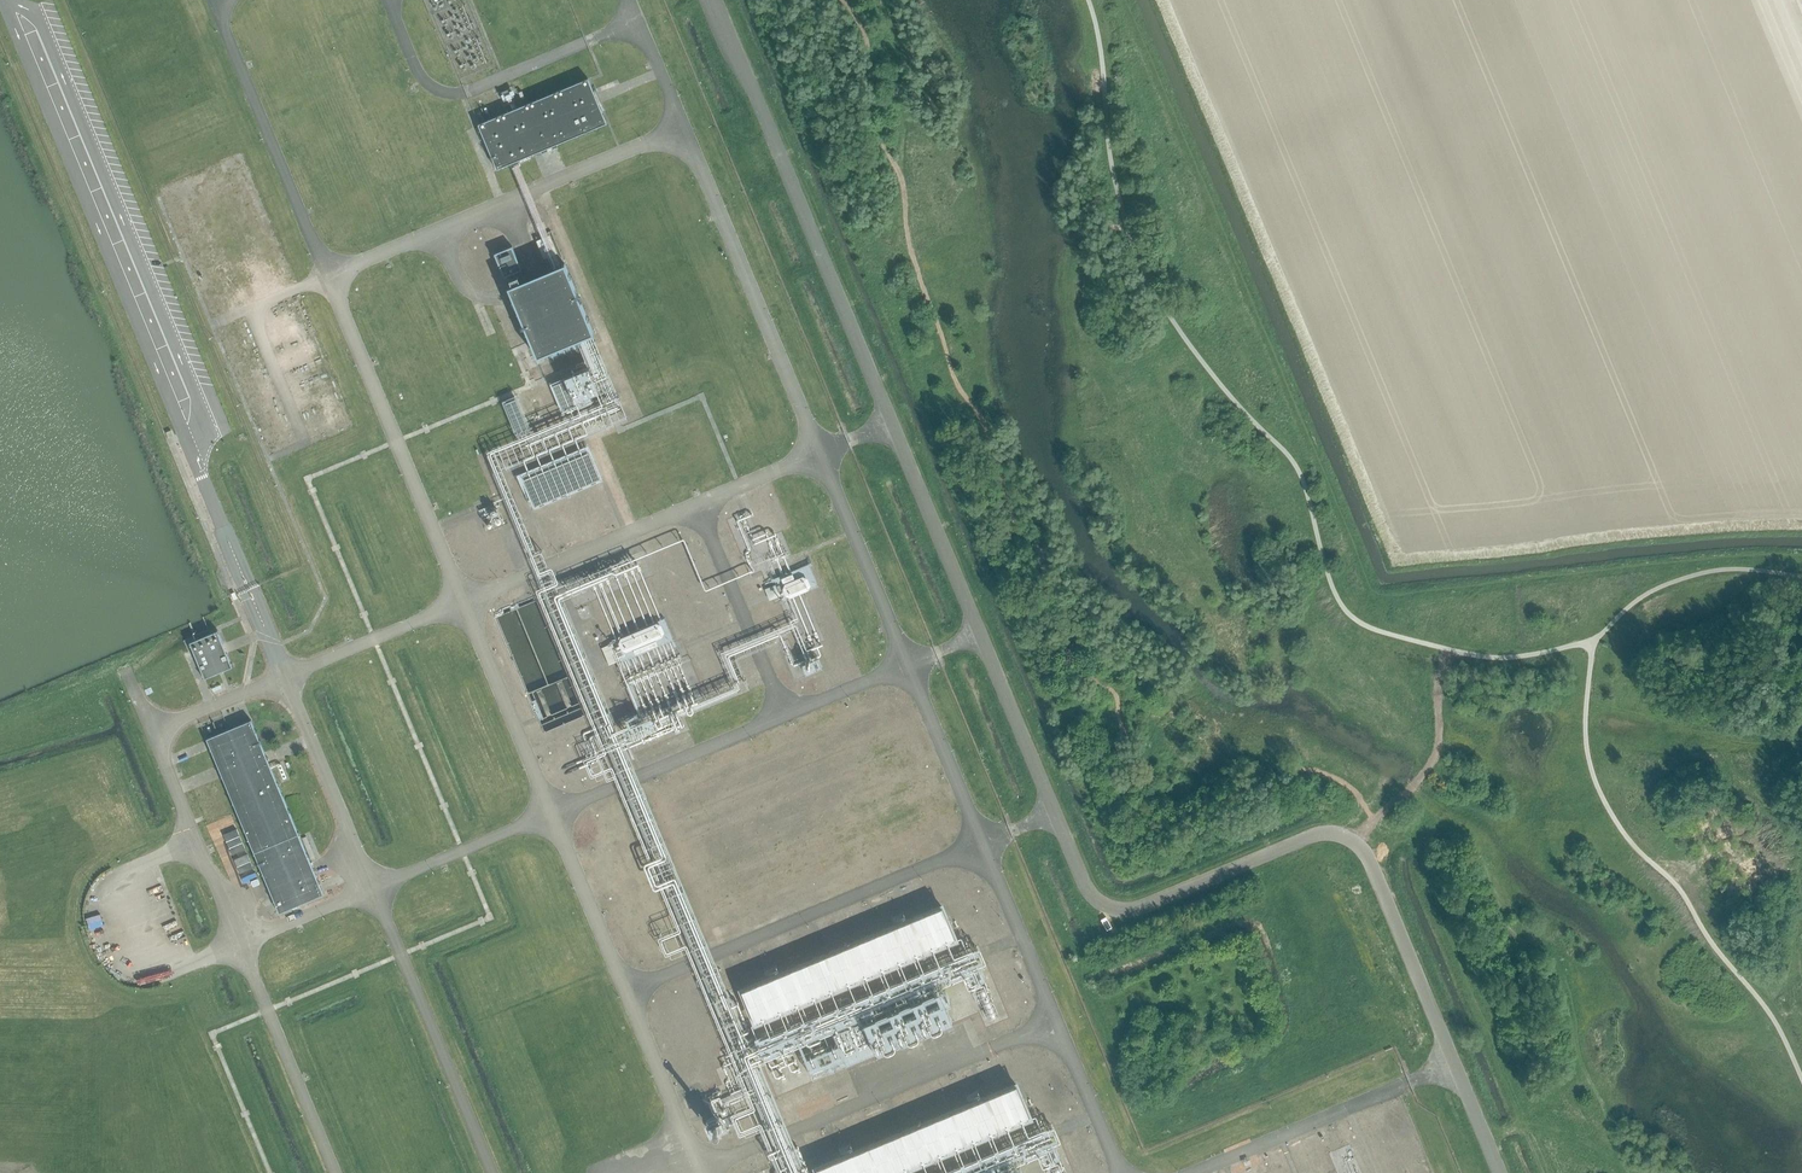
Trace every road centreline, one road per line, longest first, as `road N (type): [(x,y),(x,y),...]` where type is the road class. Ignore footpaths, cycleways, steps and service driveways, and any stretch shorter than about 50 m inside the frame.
road 1 (track): [(1354,842),(1436,753),(1439,676),(1454,652)]

